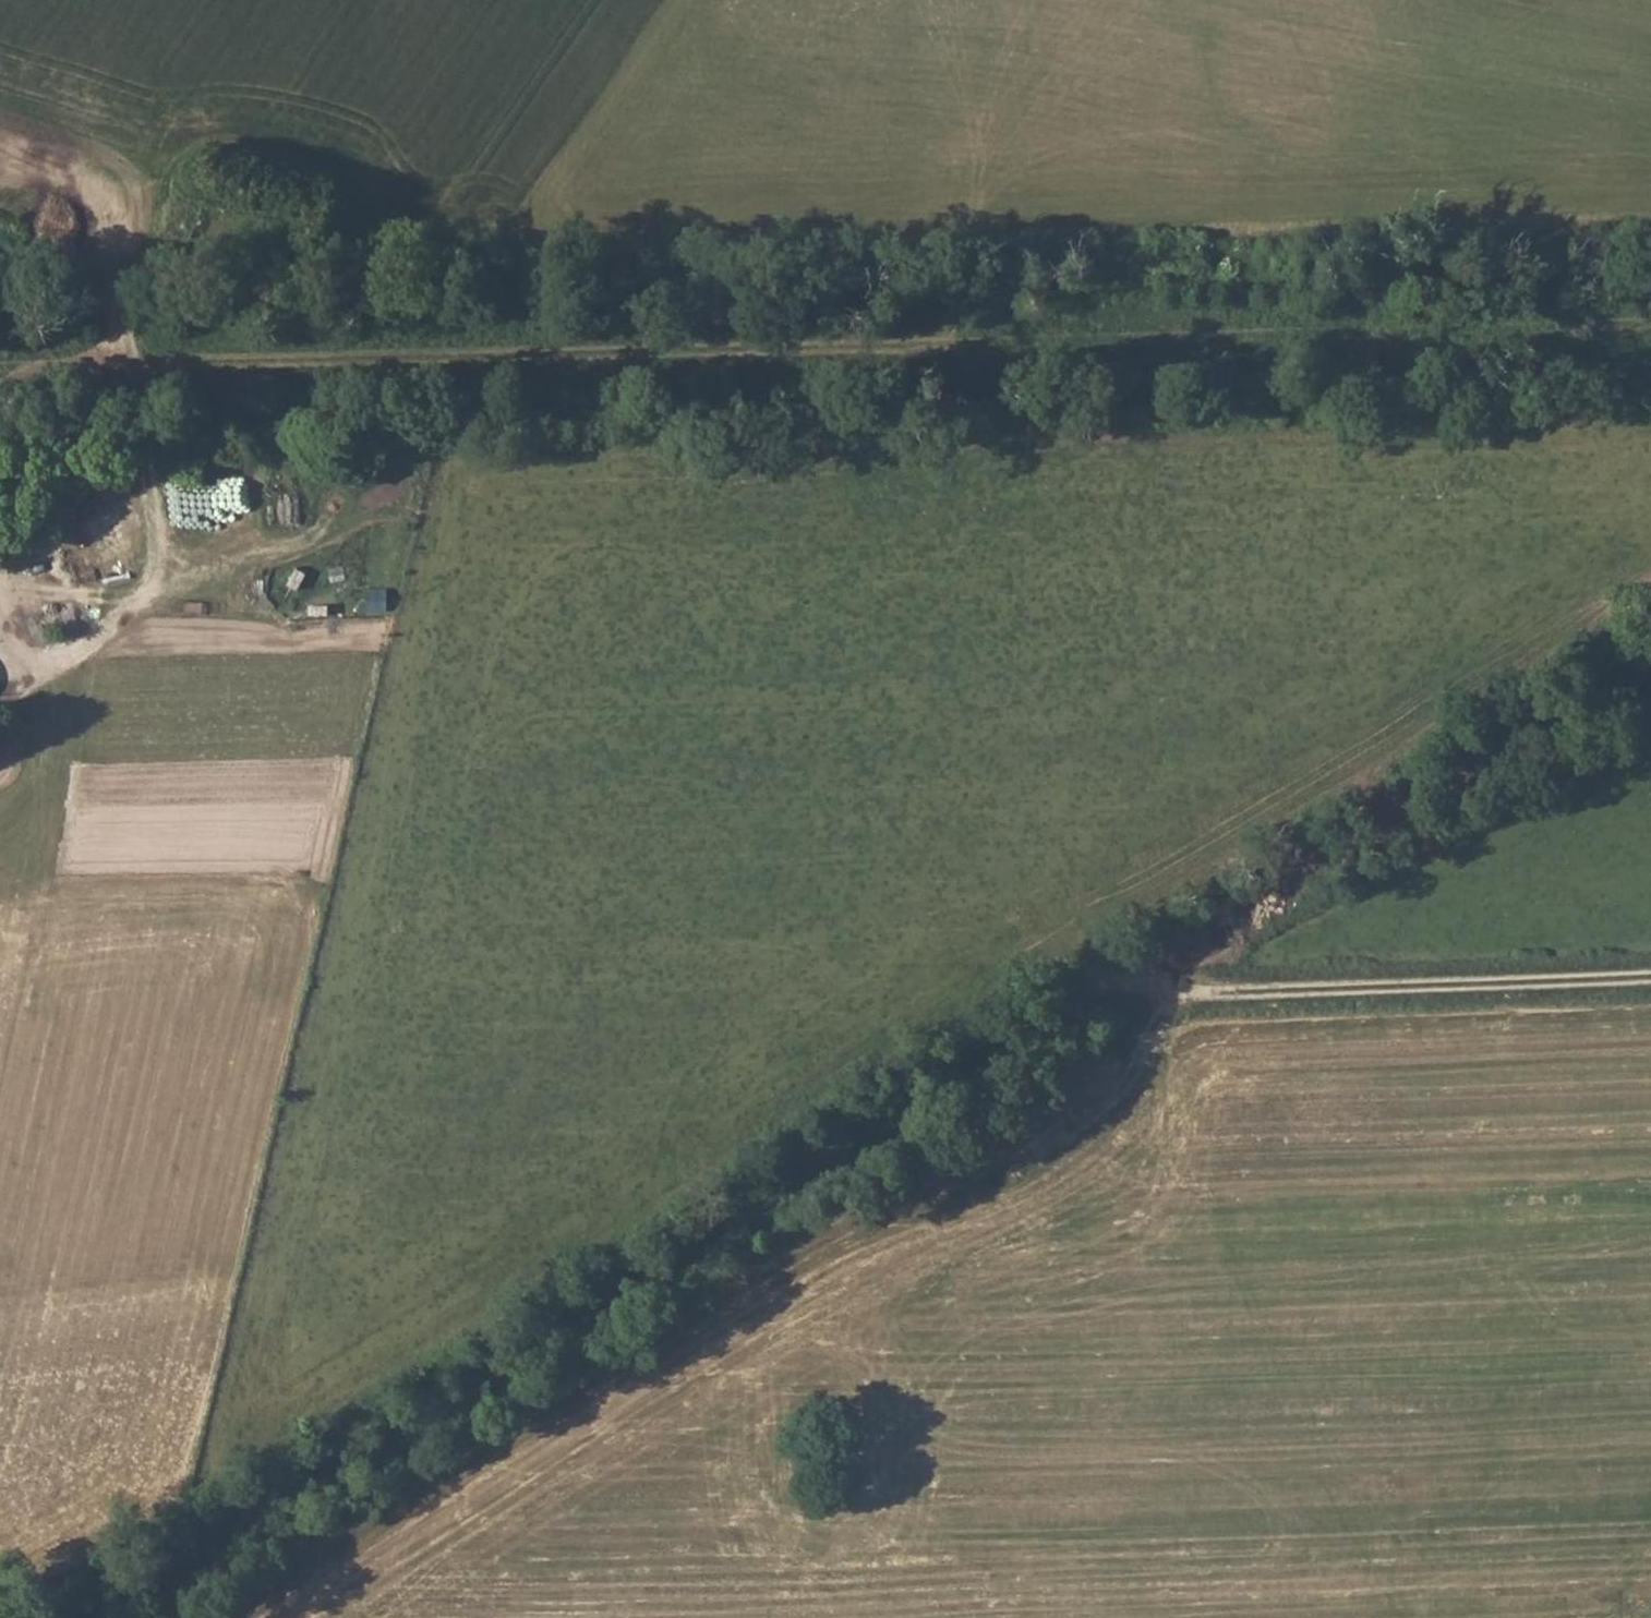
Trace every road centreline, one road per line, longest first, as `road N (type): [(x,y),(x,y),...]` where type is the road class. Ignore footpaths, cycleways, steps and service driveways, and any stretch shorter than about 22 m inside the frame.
road 1 (track): [(1650,326),(0,368)]
road 2 (track): [(1131,990),(1213,911),(1650,635)]
road 3 (track): [(1039,938),(1131,990),(1650,974)]

